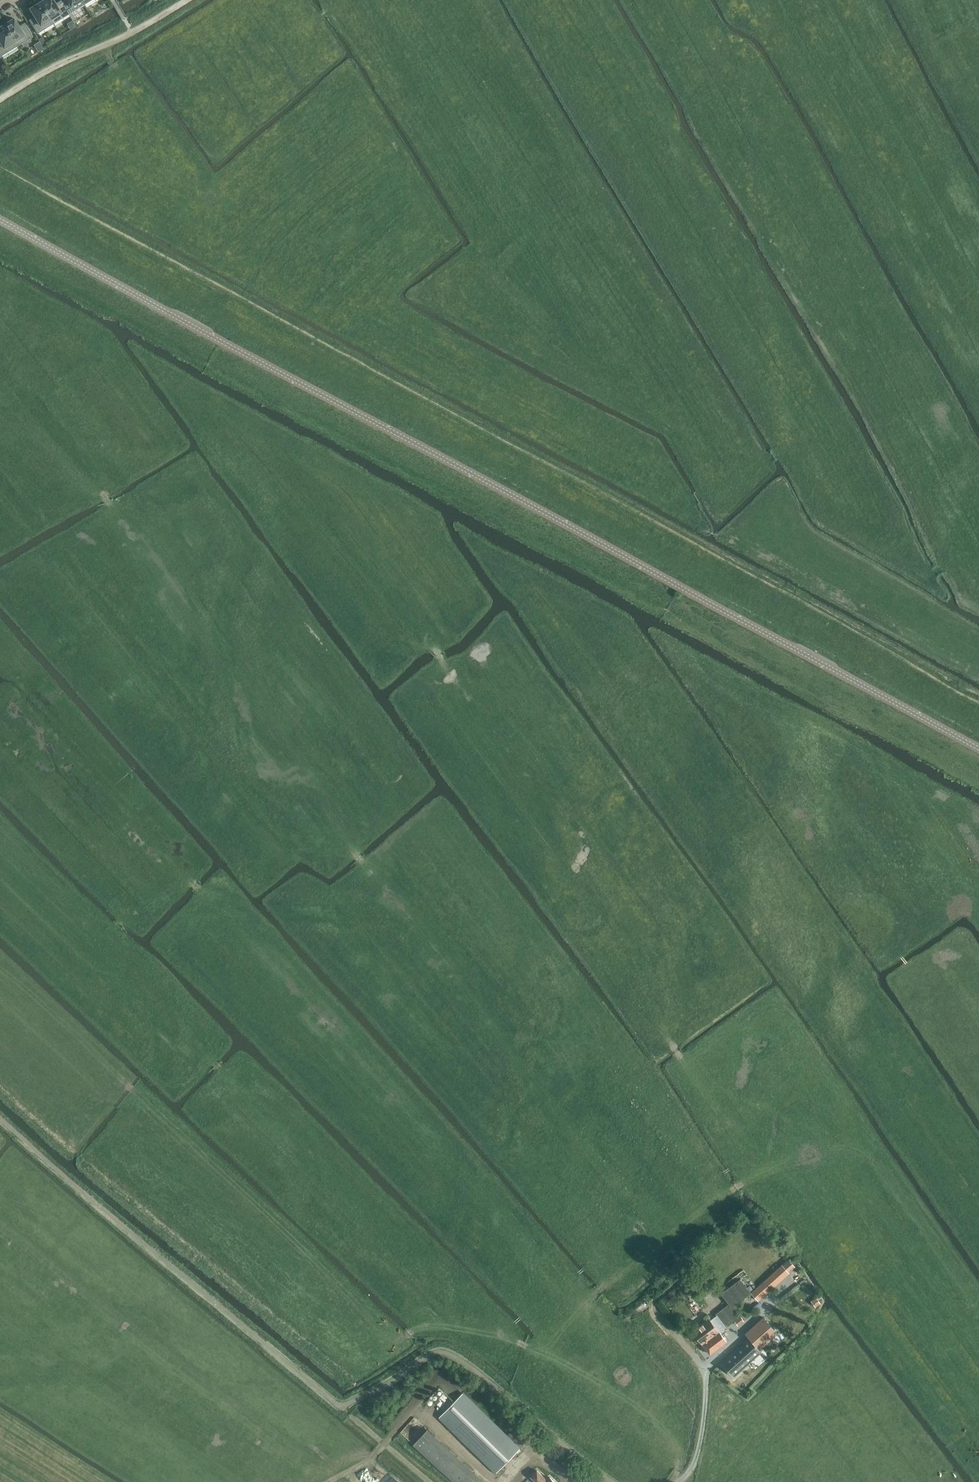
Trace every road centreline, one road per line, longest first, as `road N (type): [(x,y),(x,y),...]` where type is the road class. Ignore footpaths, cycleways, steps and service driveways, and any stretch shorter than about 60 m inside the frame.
road 1 (tertiary): [(978,748),(0,220)]
road 2 (track): [(575,1313),(737,1186),(824,1150),(876,1168),(978,1314)]
road 3 (track): [(496,1481),(422,1409),(370,1461),(328,1481)]
road 4 (track): [(0,100),(187,0)]

